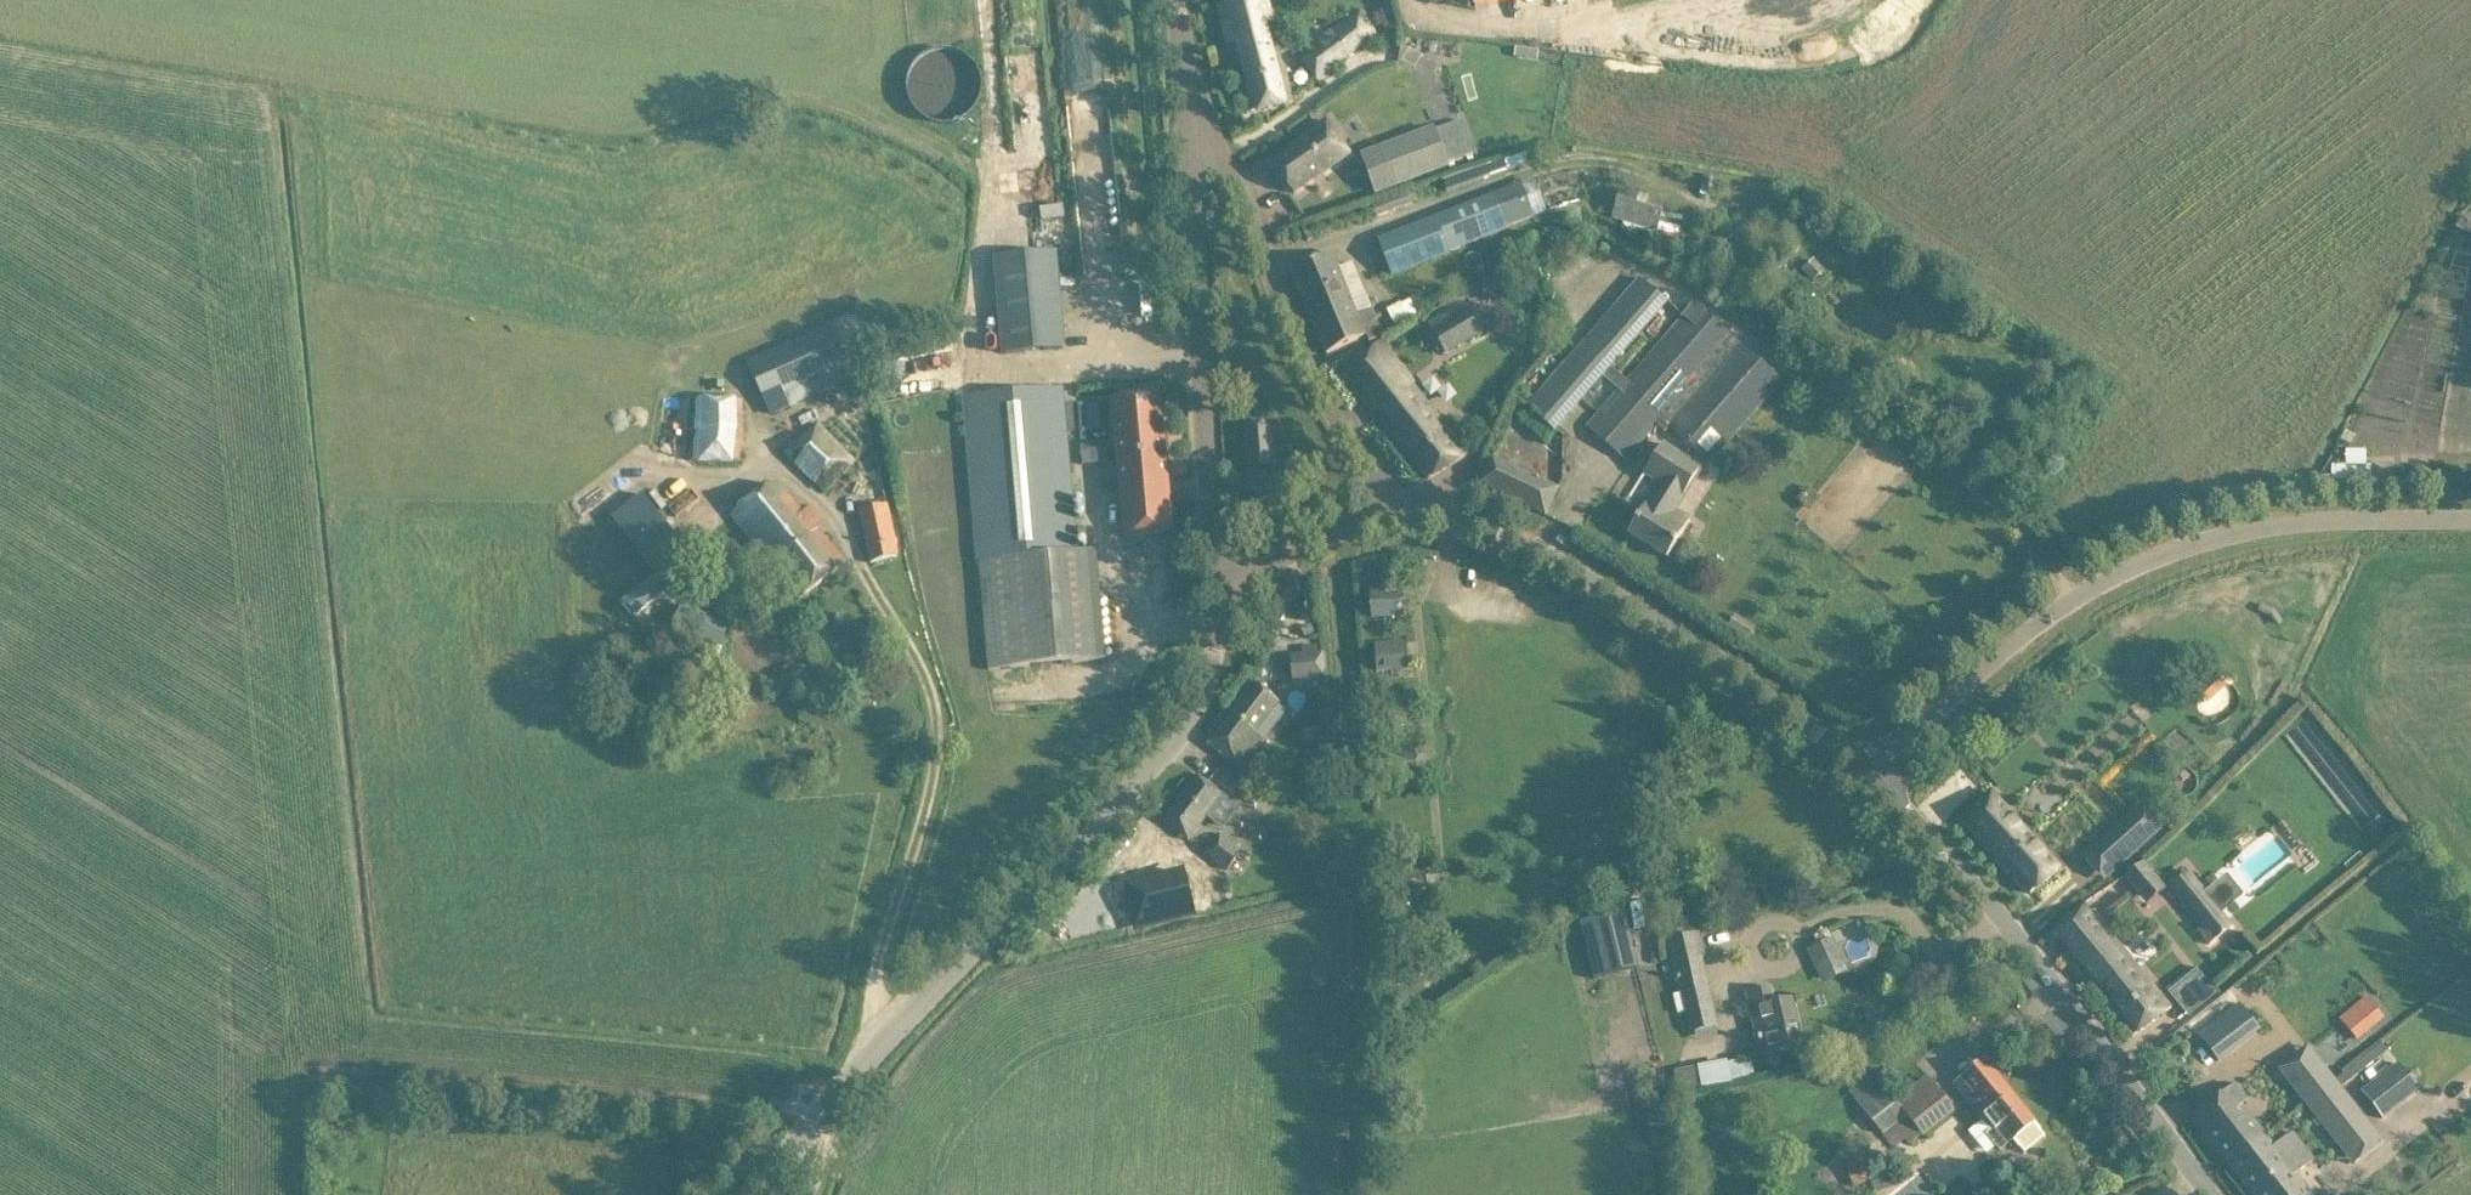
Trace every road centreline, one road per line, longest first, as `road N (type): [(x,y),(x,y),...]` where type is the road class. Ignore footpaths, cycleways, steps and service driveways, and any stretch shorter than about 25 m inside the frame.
road 1 (unclassified): [(766,1194),(1169,759),(1203,694),(1220,597)]
road 2 (unclassified): [(1870,778),(2009,645),(2066,602),(2126,572),(2273,524),(2470,518)]
road 3 (unclassified): [(1870,778),(1581,564),(1463,516),(1395,516)]
road 4 (unclassified): [(2212,1194),(1943,851),(1870,778)]
road 5 (unclassified): [(1193,67),(1220,597)]
road 6 (unclassified): [(1395,516),(1193,67)]
road 7 (unclassified): [(1220,597),(1395,516)]

